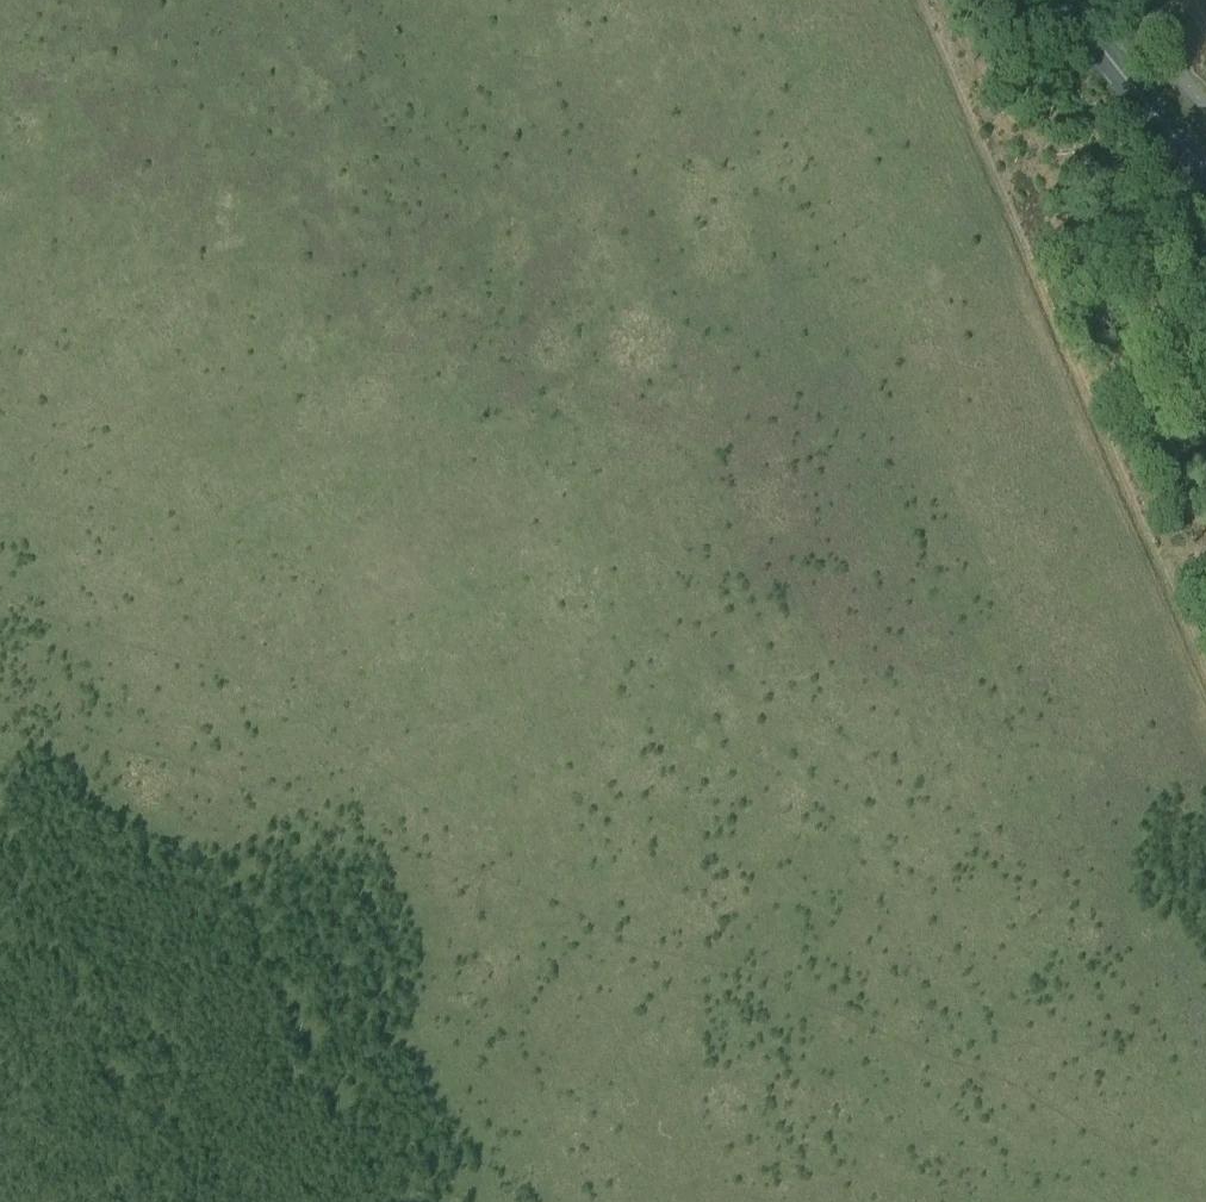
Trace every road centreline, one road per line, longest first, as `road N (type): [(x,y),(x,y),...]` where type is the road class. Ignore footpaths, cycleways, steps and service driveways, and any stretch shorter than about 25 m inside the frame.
road 1 (primary): [(1205,170),(1067,0)]

